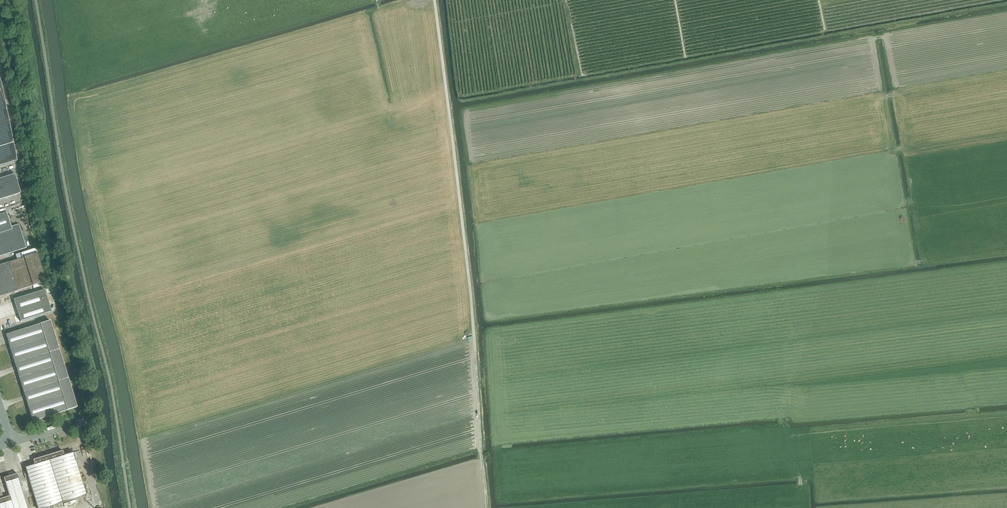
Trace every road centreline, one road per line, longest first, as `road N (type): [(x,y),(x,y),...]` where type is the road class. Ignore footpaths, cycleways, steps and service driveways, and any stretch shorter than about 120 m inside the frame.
road 1 (track): [(435,0),(487,507)]

